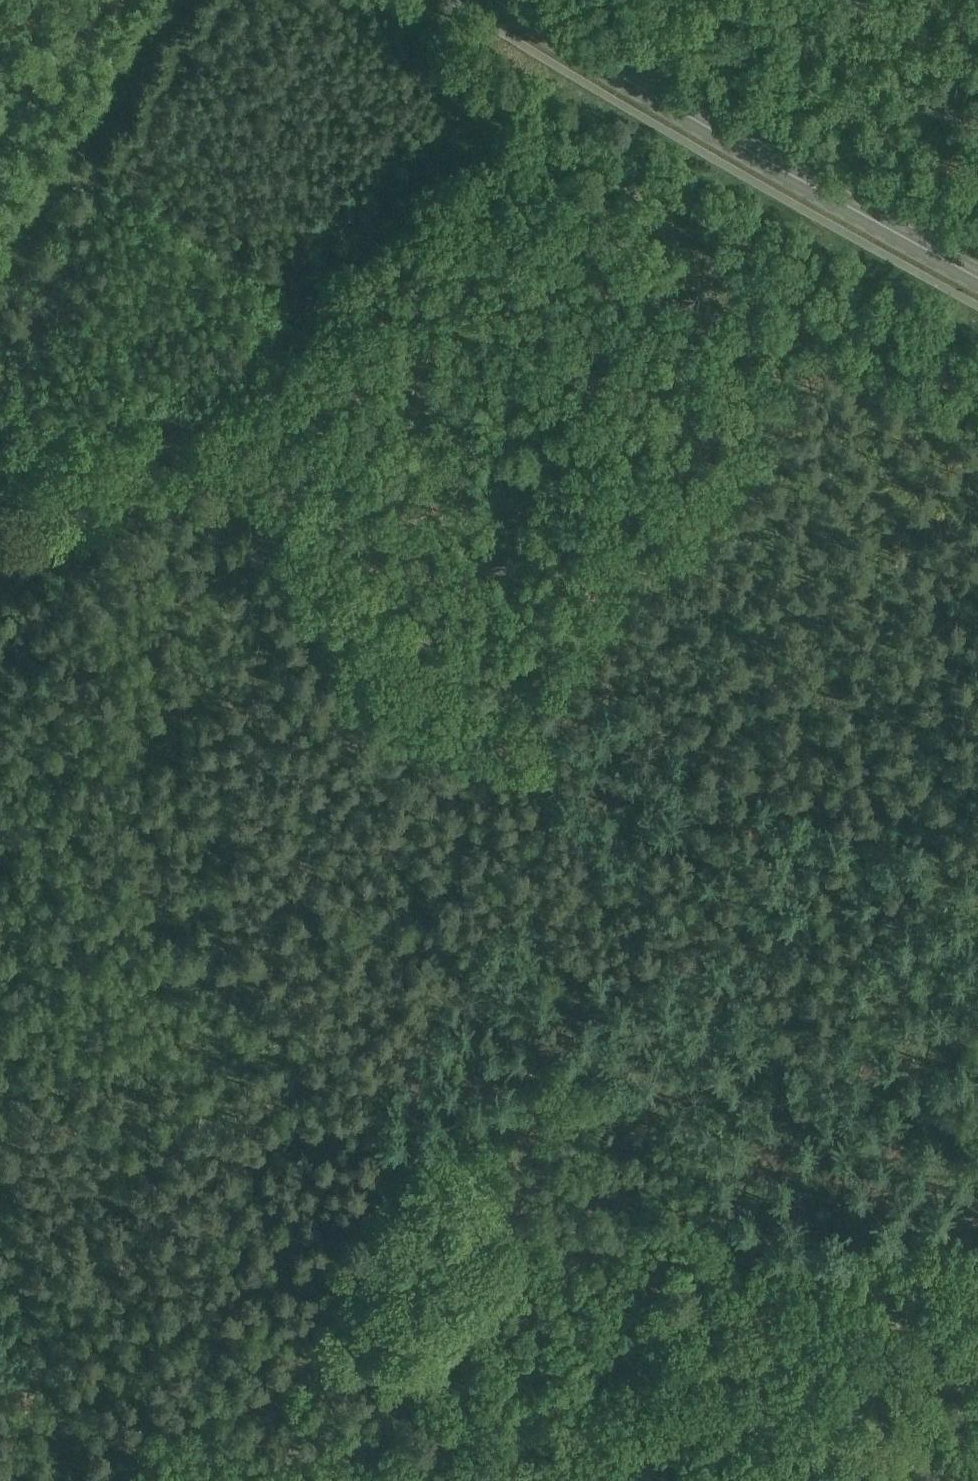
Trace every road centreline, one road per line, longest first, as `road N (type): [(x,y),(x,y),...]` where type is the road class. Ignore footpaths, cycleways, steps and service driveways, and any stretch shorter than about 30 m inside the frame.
road 1 (track): [(977,1217),(864,1230),(724,1268),(482,1436),(450,1480)]
road 2 (primary): [(977,277),(496,0)]

